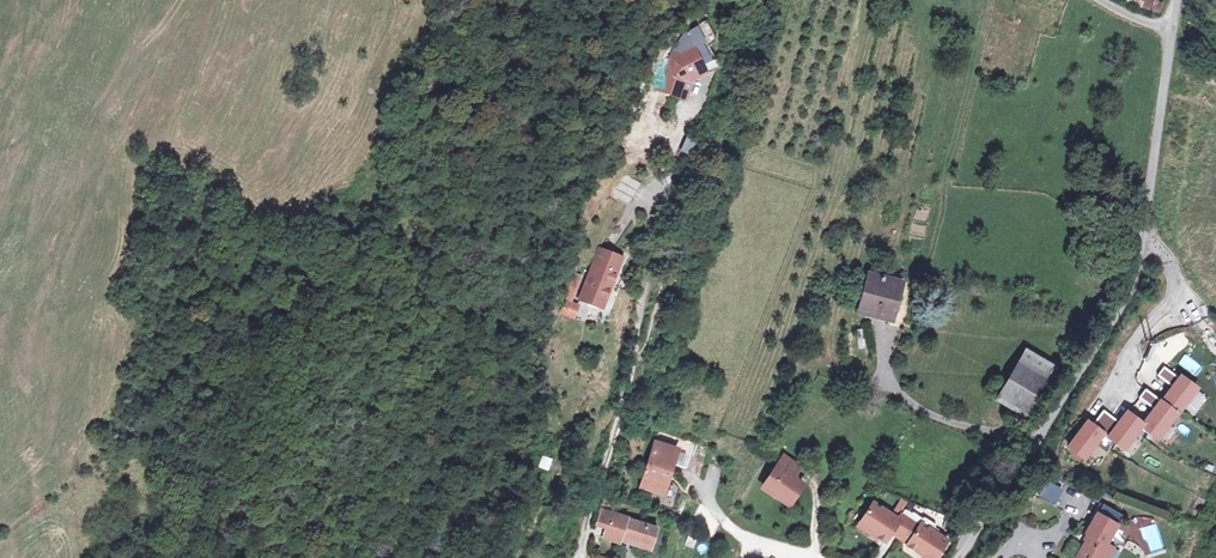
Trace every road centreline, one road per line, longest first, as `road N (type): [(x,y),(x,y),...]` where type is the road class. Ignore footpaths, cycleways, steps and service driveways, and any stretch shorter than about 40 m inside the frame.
road 1 (unclassified): [(1170,30),(1136,271),(962,557)]
road 2 (track): [(582,557),(630,363)]
road 3 (track): [(630,363),(644,196)]
road 4 (track): [(611,238),(663,170),(692,99)]
road 5 (track): [(696,477),(730,525),(816,557)]

